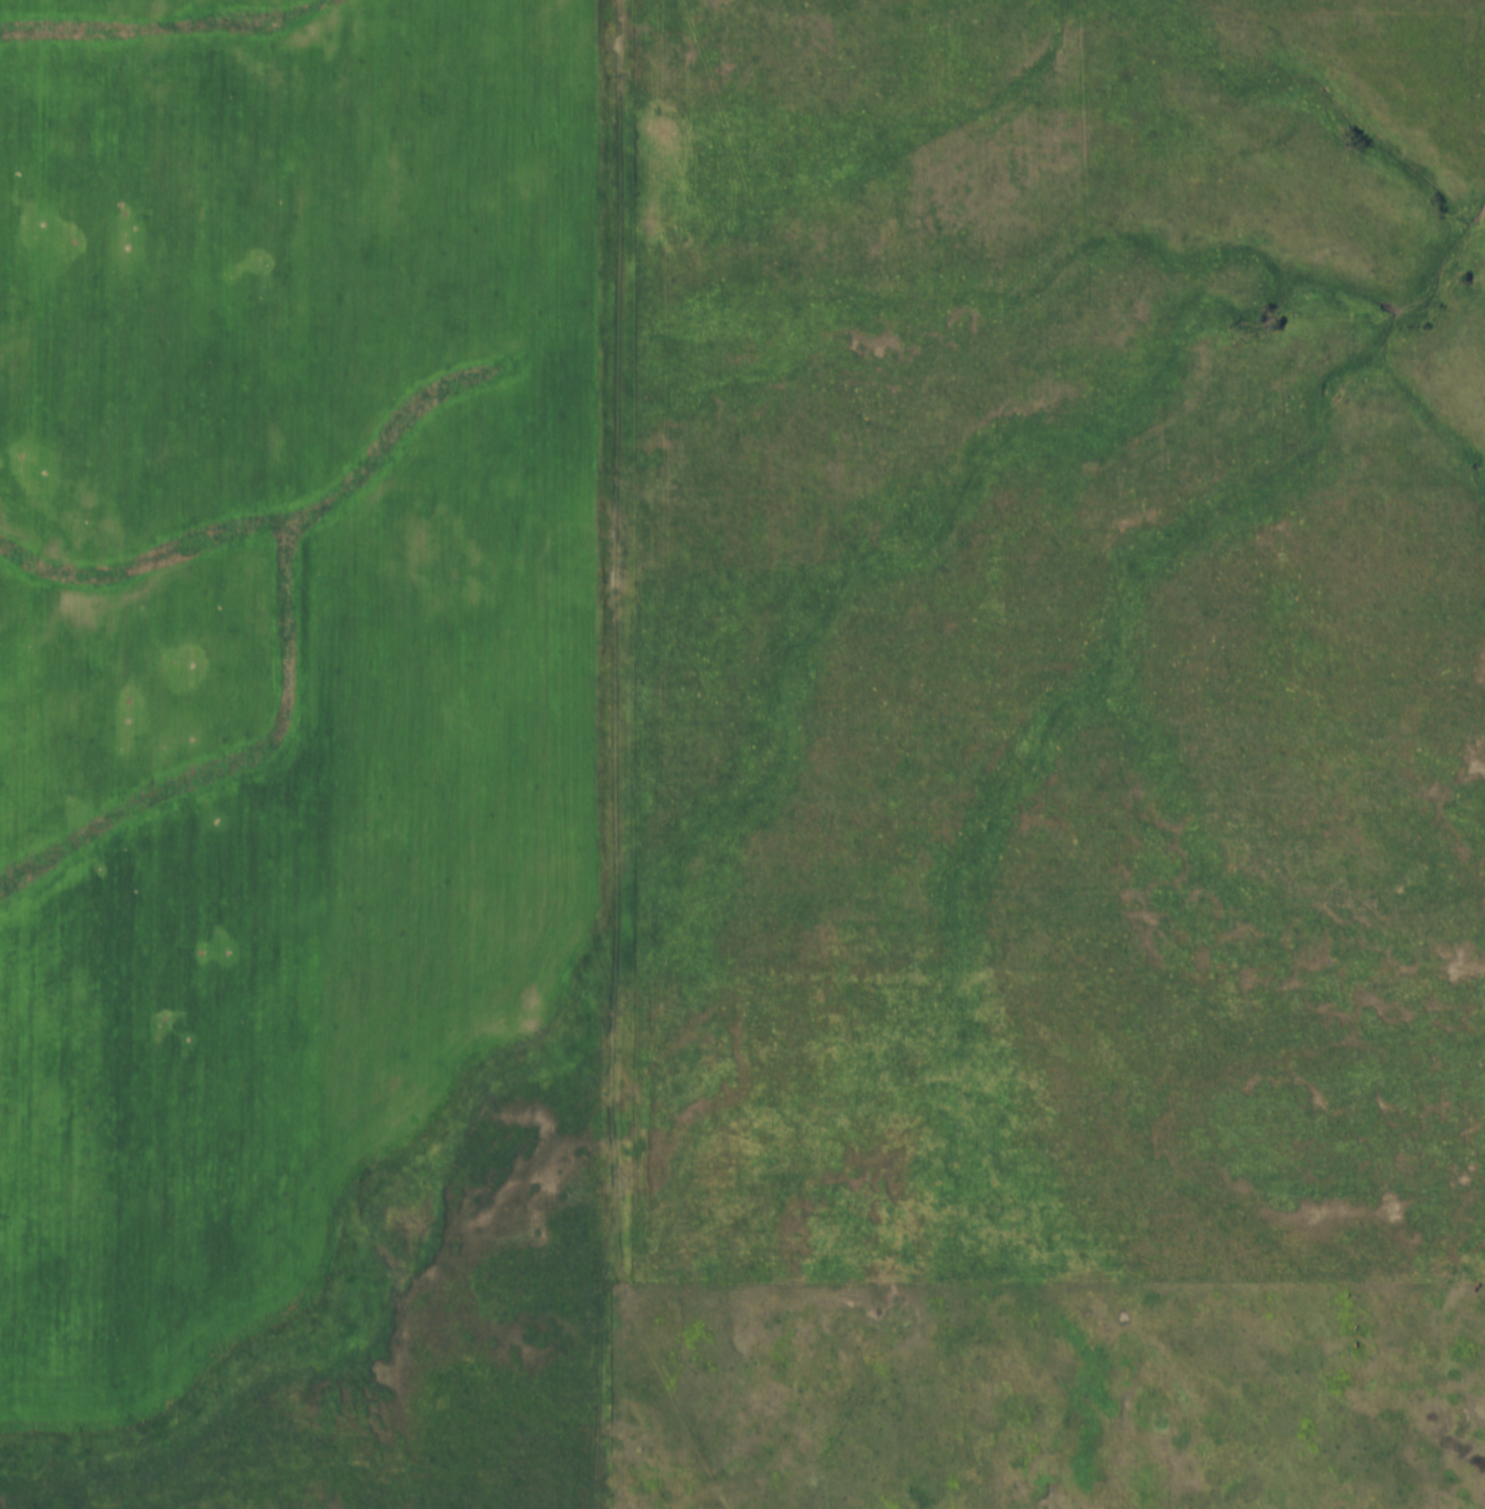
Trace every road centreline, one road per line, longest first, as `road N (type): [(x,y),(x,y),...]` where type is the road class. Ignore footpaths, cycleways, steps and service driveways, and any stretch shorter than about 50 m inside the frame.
road 1 (track): [(631,1508),(625,0)]

